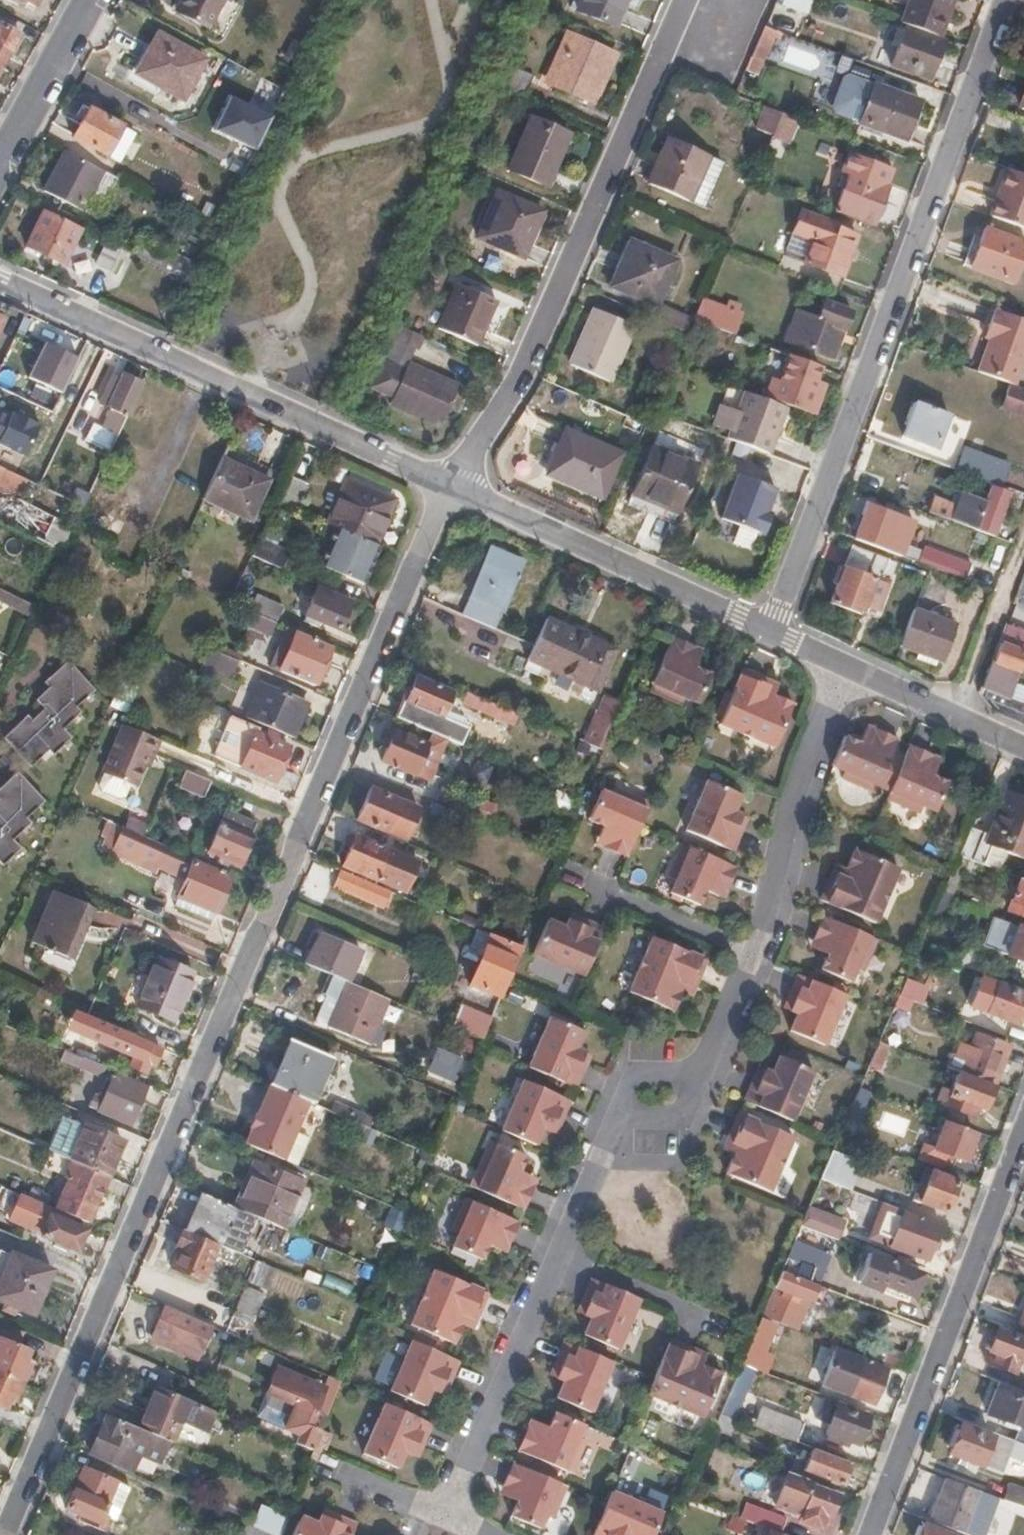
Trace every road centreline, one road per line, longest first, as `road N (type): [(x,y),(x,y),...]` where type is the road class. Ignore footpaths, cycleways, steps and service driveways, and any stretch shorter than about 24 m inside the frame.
road 1 (residential): [(448,487),(6,1534)]
road 2 (residential): [(1007,0),(773,633)]
road 3 (residential): [(448,487),(527,373),(701,0)]
road 4 (residential): [(448,487),(0,280)]
road 5 (residential): [(1023,1132),(871,1534)]
road 6 (residential): [(614,1119),(459,1519)]
road 7 (residential): [(850,667),(806,765),(767,940),(716,1067)]
road 8 (residential): [(773,633),(448,487)]
road 9 (tertiary): [(91,0),(0,166)]
road 10 (unclassified): [(1023,547),(959,719)]
road 11 (residential): [(716,1067),(695,1116),(614,1119)]
road 12 (residential): [(614,1119),(635,1075),(716,1067)]
road 13 (residential): [(959,719),(850,667)]

